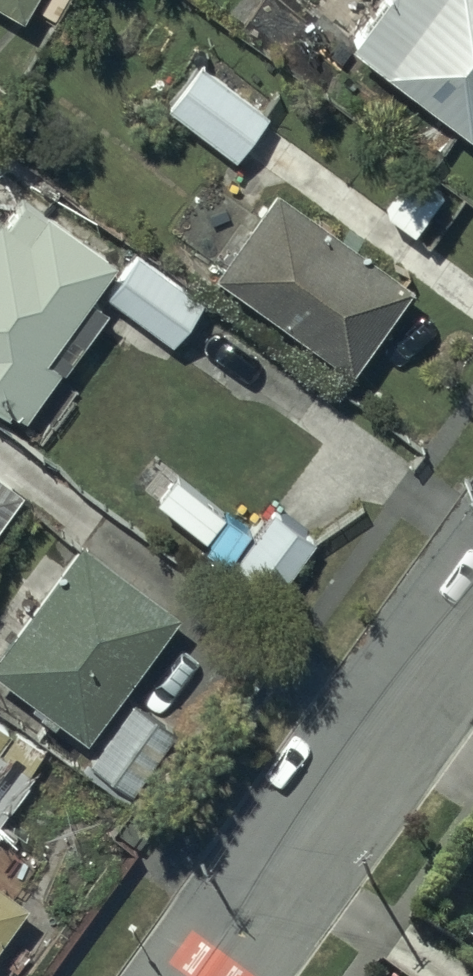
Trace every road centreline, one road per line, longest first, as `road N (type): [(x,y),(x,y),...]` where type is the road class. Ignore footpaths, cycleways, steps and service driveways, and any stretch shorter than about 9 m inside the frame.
road 1 (unclassified): [(211,975),(472,607)]

